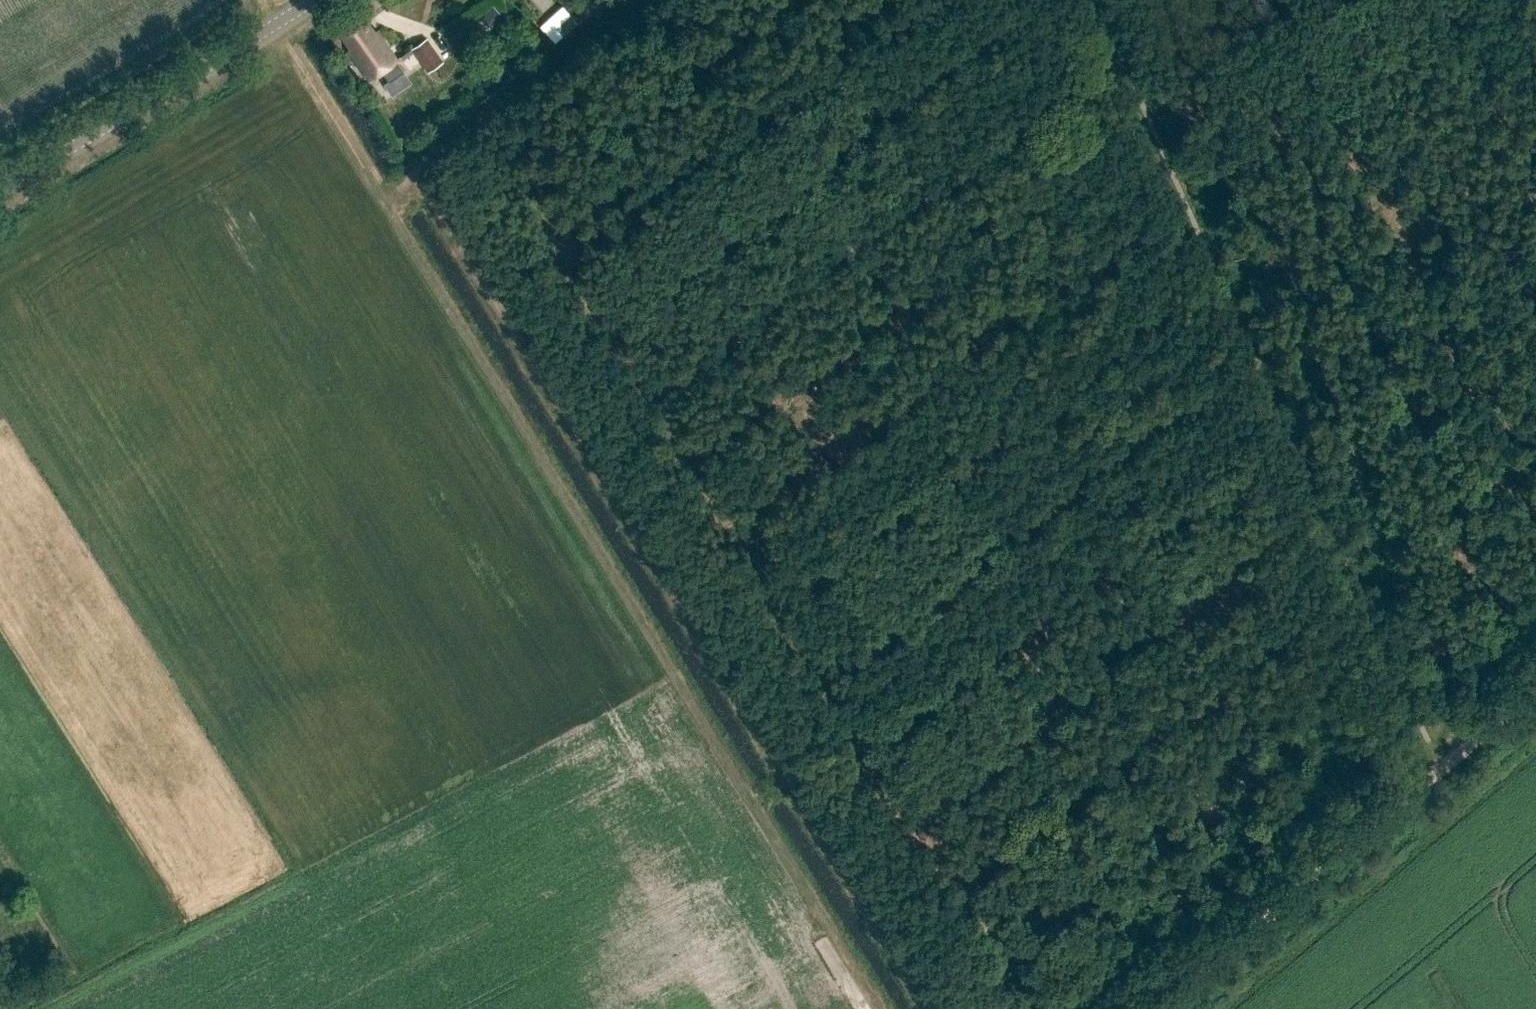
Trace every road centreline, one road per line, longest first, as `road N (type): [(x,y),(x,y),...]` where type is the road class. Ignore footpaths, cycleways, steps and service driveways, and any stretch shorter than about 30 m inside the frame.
road 1 (track): [(1158,1008),(1445,768)]
road 2 (tertiary): [(0,191),(311,0)]

